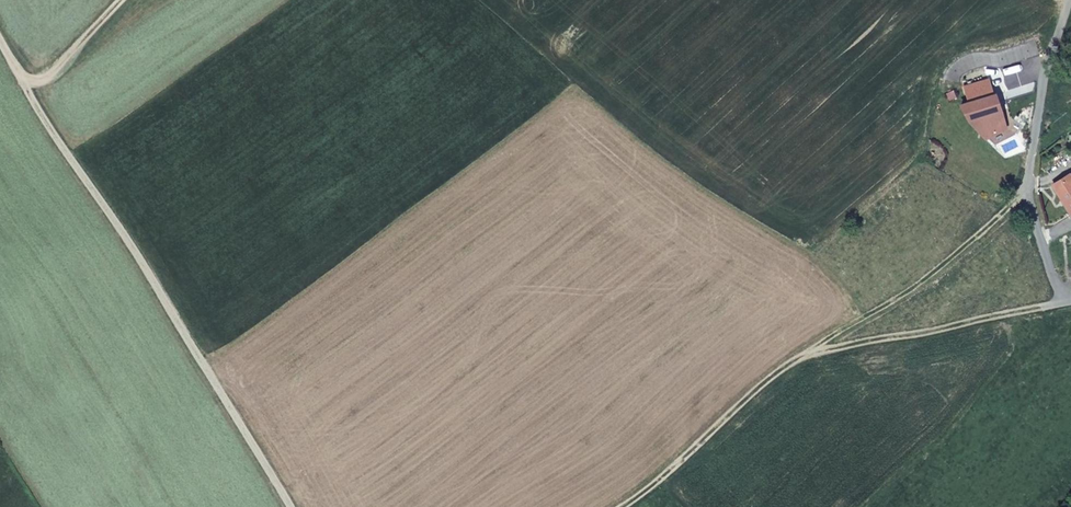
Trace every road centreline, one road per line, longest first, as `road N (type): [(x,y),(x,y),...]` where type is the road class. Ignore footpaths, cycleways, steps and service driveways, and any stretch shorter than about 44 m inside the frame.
road 1 (unclassified): [(0,47),(83,181),(136,245),(292,506)]
road 2 (track): [(628,506),(805,358),(1056,305)]
road 3 (track): [(897,336),(896,323),(1018,202),(1033,173),(1044,71),(1069,0)]
road 4 (track): [(805,358),(946,270)]
road 5 (track): [(24,89),(118,0)]

